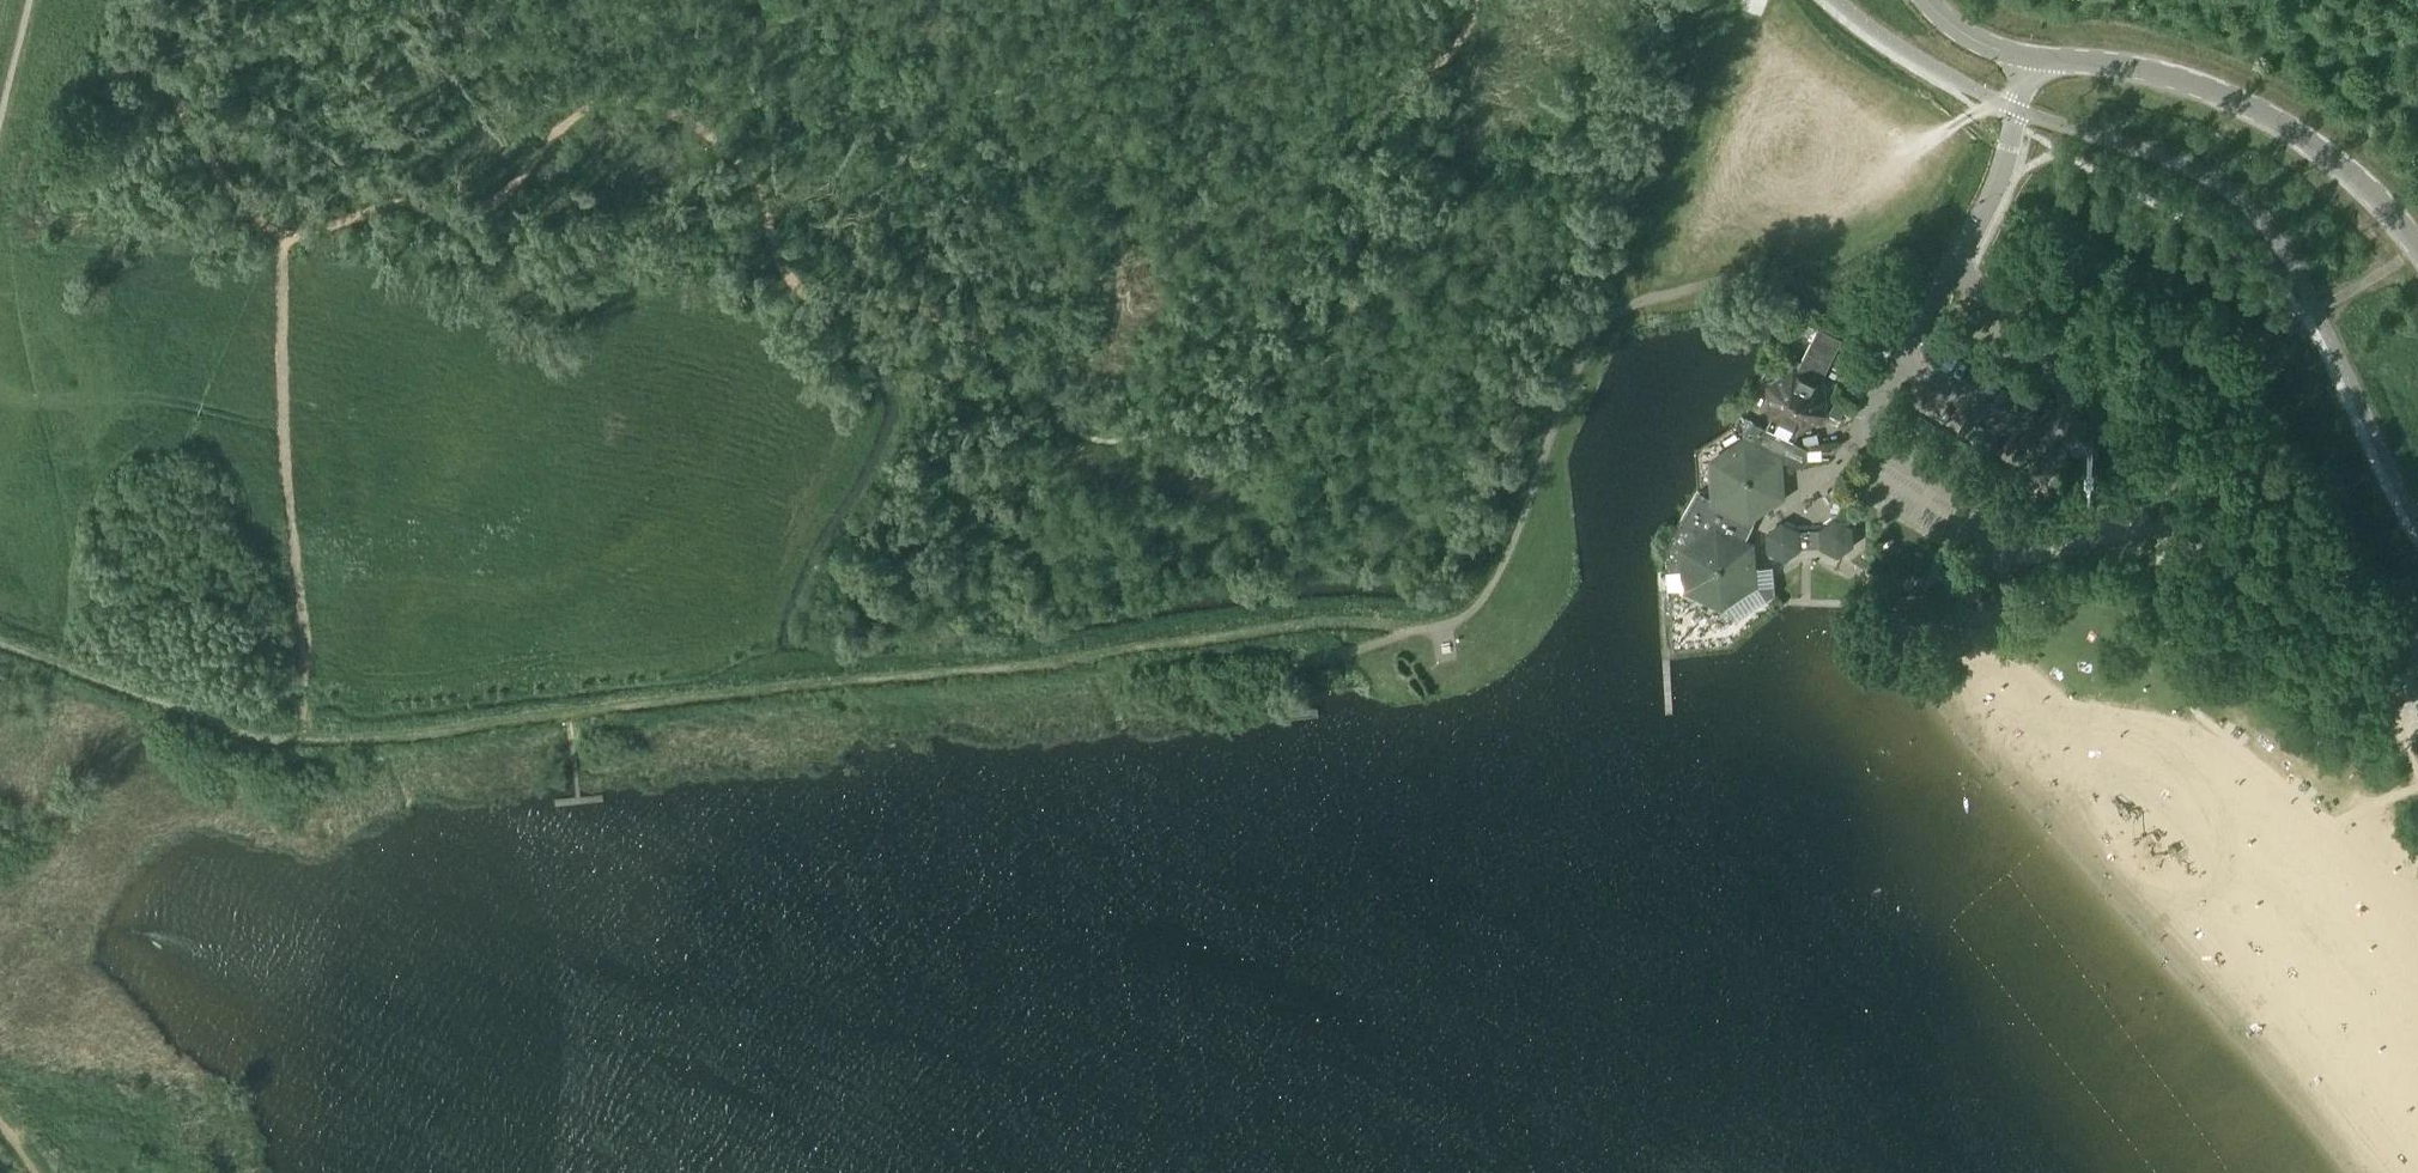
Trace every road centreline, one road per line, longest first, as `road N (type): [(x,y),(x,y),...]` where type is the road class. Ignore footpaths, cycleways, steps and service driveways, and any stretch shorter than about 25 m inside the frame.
road 1 (unclassified): [(2417,248),(2376,198),(2266,115),(2213,89),(2127,66),(2001,51),(1928,0)]

